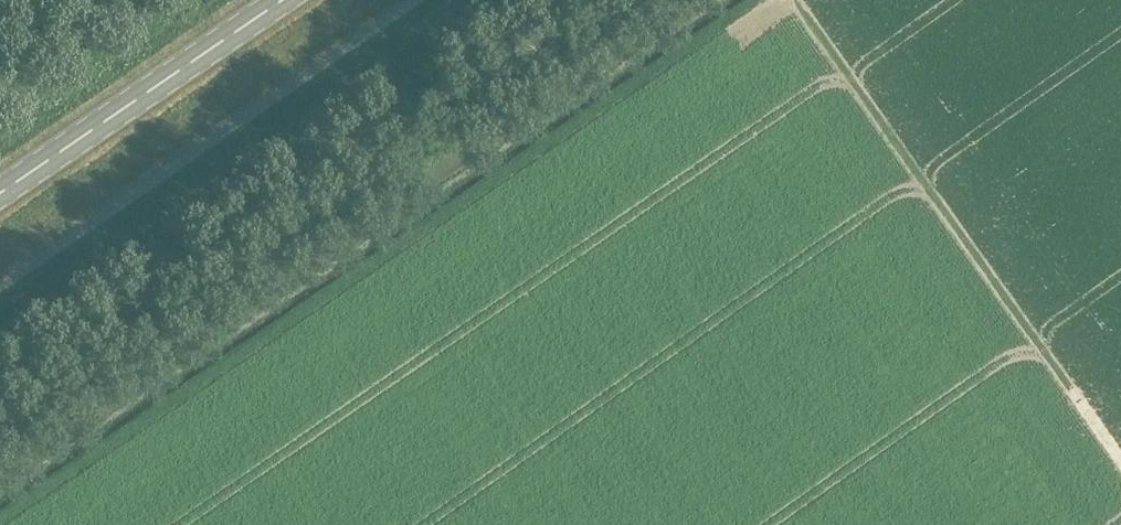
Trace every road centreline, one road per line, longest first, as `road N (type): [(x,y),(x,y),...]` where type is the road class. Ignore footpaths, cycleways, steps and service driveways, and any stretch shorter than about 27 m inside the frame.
road 1 (secondary): [(0,194),(282,0)]

